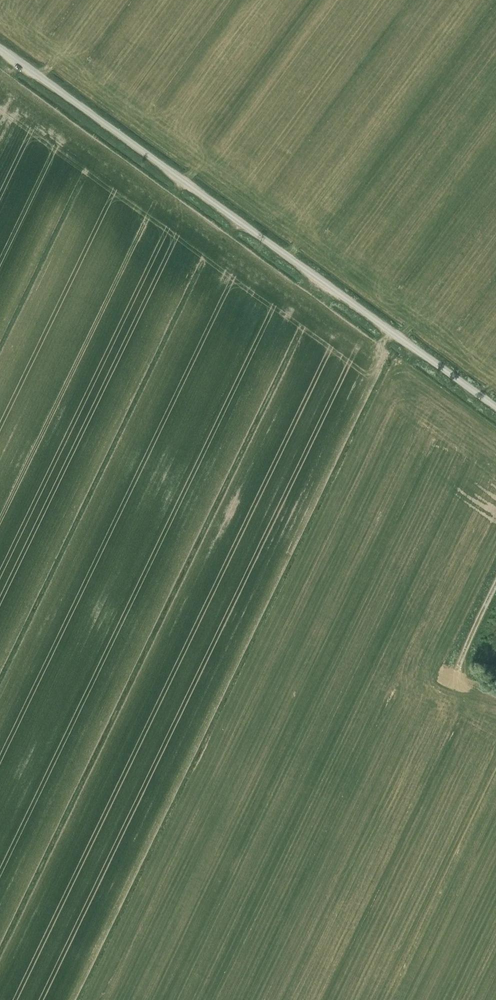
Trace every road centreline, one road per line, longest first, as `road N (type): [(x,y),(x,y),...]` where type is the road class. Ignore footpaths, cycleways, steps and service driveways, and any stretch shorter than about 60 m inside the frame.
road 1 (unclassified): [(495,407),(0,48)]

